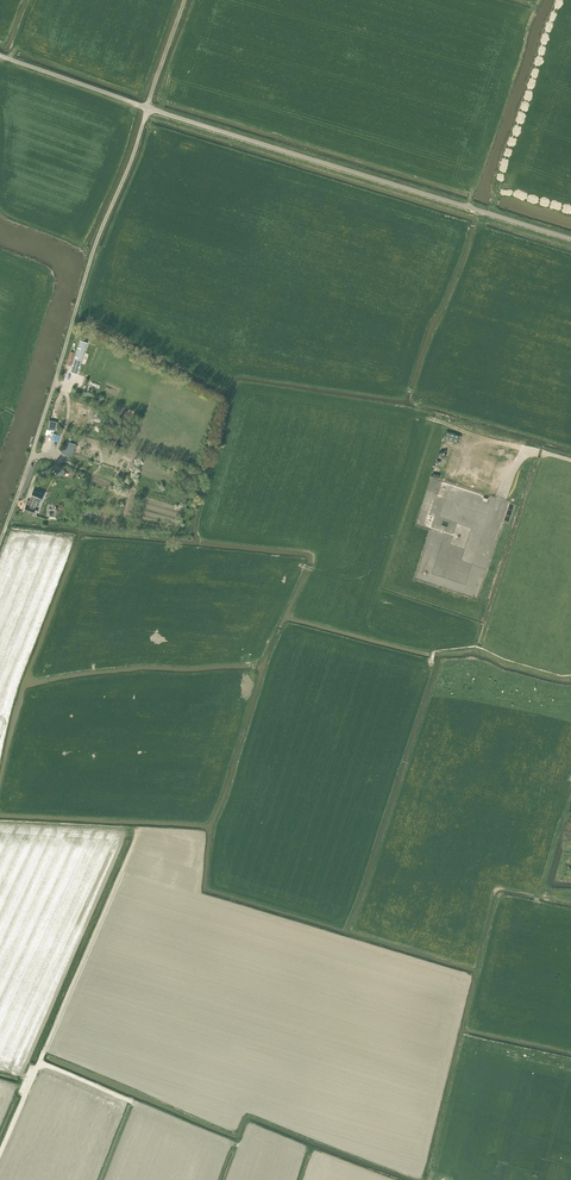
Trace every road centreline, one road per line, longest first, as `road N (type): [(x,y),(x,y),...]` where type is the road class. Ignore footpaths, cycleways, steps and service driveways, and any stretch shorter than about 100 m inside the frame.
road 1 (unclassified): [(570,239),(148,108)]

